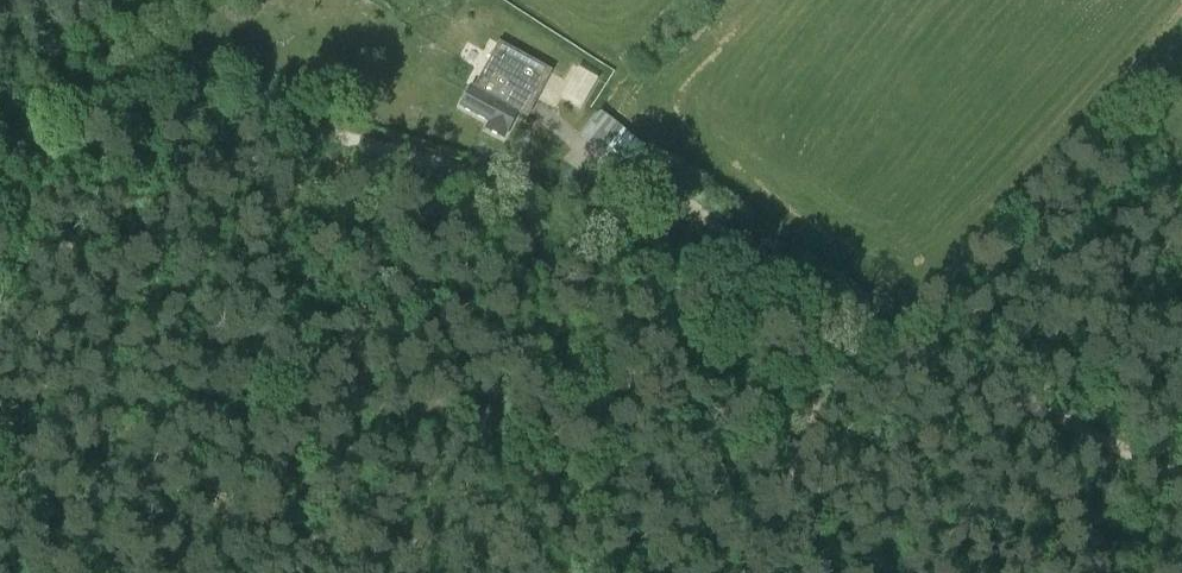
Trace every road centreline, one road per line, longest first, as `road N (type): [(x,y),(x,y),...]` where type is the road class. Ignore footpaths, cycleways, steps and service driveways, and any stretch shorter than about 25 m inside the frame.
road 1 (track): [(1181,471),(640,234),(391,149),(251,123),(0,127)]
road 2 (track): [(304,572),(363,482),(378,379),(372,231),(391,149)]
road 3 (track): [(790,572),(788,540),(815,444),(875,332)]

